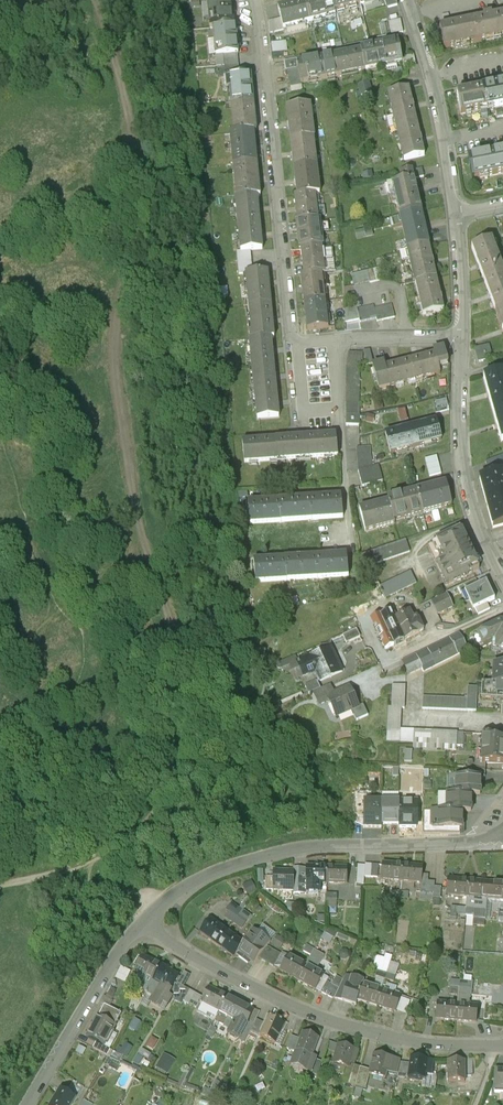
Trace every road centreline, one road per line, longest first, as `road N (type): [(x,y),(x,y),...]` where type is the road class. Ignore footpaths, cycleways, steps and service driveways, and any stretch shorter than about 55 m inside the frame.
road 1 (track): [(0,885),(56,873),(147,794),(177,708),(181,663),(132,499),(114,368),(118,277),(135,191),(129,120),(92,0)]
road 2 (residential): [(143,924),(299,1012),(399,1042),(502,1050)]
road 3 (residential): [(143,924),(179,893),(294,851),(488,844),(502,836)]
road 4 (residential): [(254,0),(296,346)]
road 5 (residential): [(455,217),(438,113),(407,0)]
road 6 (residential): [(26,1104),(143,924)]
road 7 (residential): [(502,581),(469,492),(462,377)]
road 8 (residential): [(387,662),(364,615),(413,602),(436,638)]
road 9 (residential): [(338,409),(351,548)]
road 10 (residential): [(332,342),(462,342)]
road 11 (residential): [(462,342),(455,217)]

